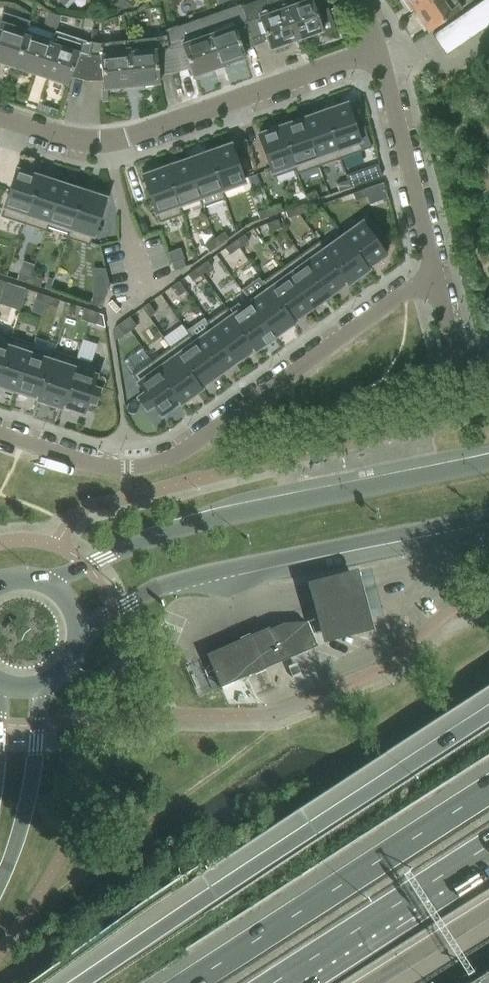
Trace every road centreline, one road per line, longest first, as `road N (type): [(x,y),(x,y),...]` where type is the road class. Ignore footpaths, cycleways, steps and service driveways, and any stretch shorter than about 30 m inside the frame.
road 1 (residential): [(0,434),(99,465),(155,464),(433,269)]
road 2 (motorway): [(488,715),(85,982)]
road 3 (tertiary): [(488,461),(176,529),(48,583)]
road 4 (tertiary): [(79,631),(174,583),(488,517)]
road 5 (residential): [(380,52),(110,139),(74,139),(0,115)]
road 6 (motorway): [(488,797),(197,982)]
road 7 (motorway): [(286,982),(488,853)]
road 8 (residential): [(433,269),(380,52)]
road 9 (tertiary): [(0,884),(25,815),(45,684)]
road 10 (motorway): [(369,982),(488,909)]

